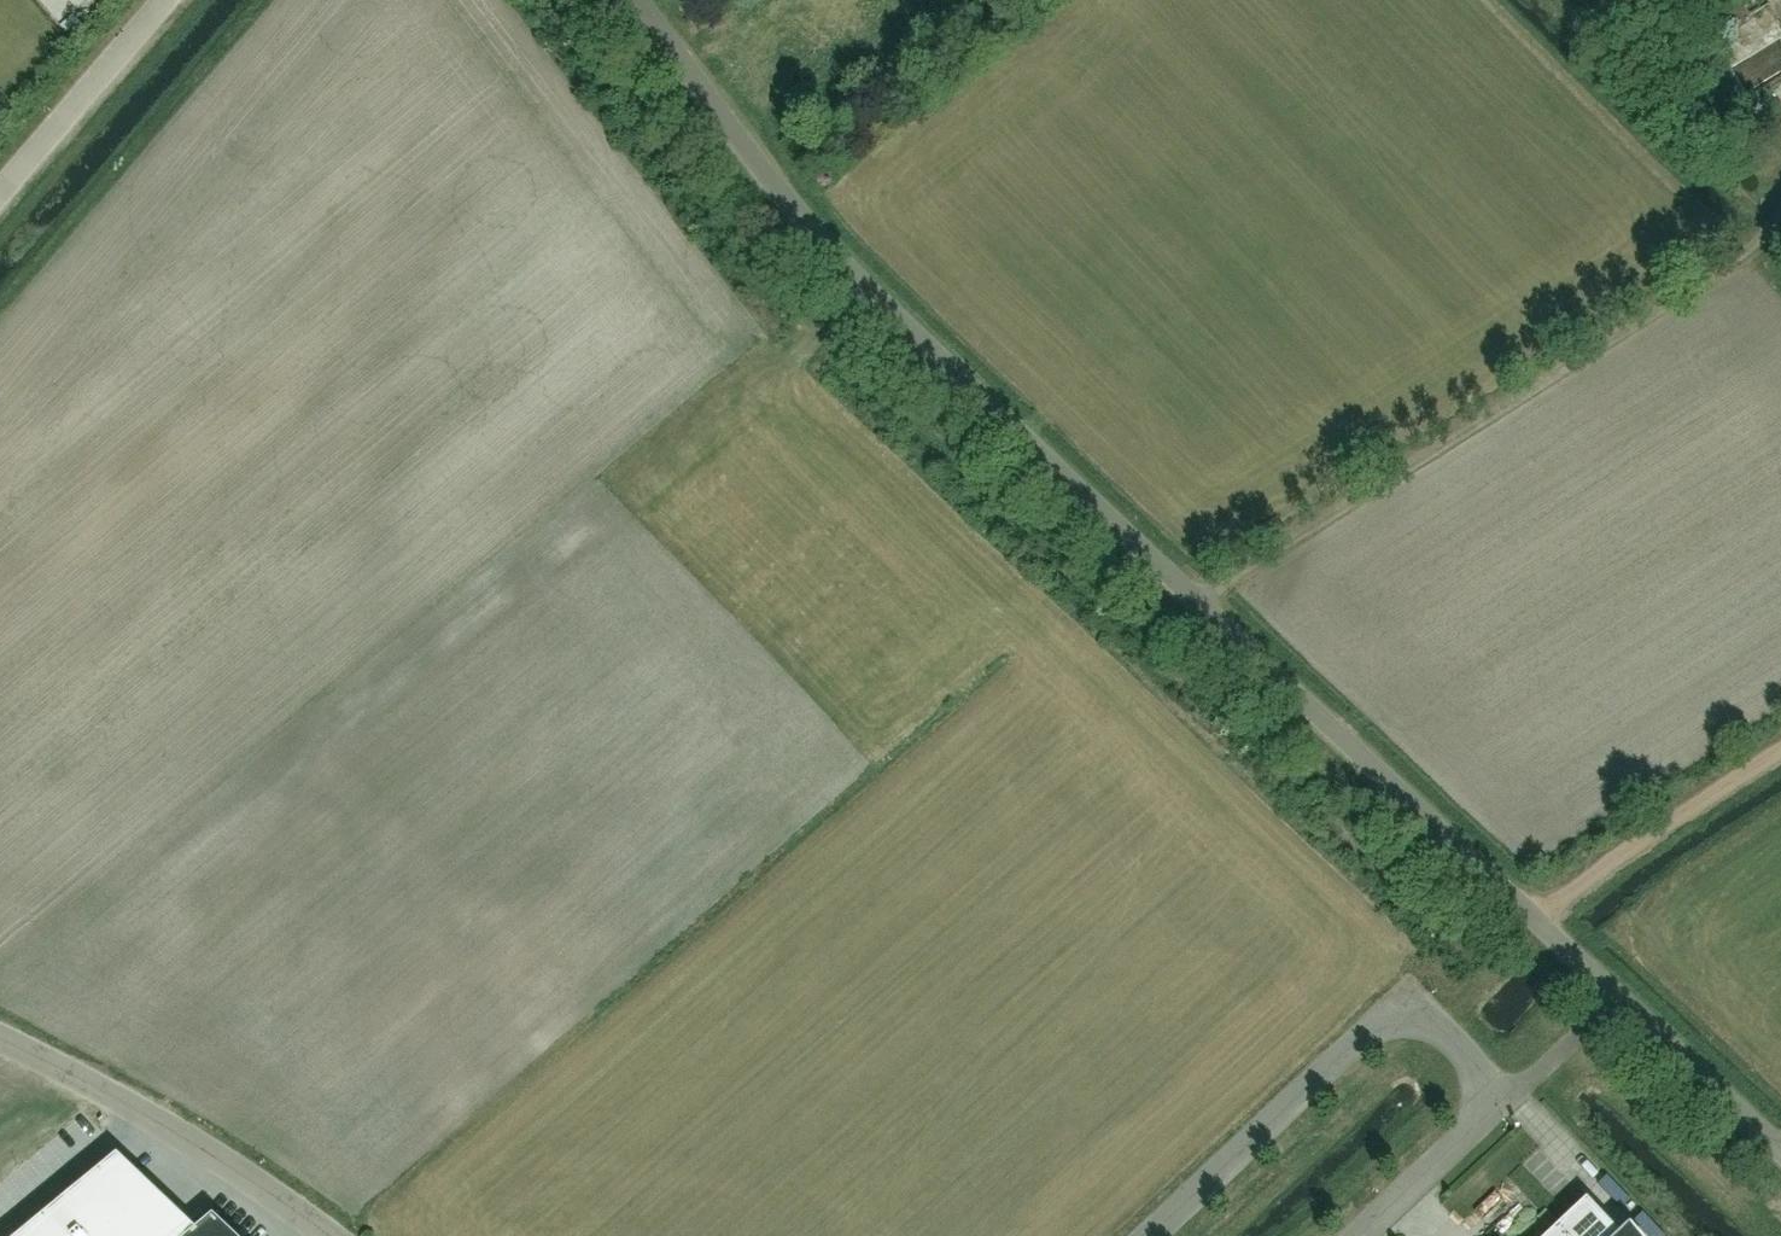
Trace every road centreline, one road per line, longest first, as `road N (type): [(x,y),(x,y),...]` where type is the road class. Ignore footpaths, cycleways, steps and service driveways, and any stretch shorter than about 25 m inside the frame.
road 1 (unclassified): [(1614,995),(835,257),(639,0)]
road 2 (unclassified): [(1149,1235),(1387,1022),(1432,1023),(1503,1101)]
road 3 (unclassified): [(0,1036),(90,1078),(339,1235)]
road 4 (track): [(1531,917),(1570,883),(1780,750)]
road 5 (unclassified): [(164,0),(0,193)]
road 6 (unclassified): [(1780,1152),(1614,995)]
road 7 (unclassified): [(1503,1101),(1356,1235)]
road 8 (unclassified): [(1503,1101),(1614,995)]

